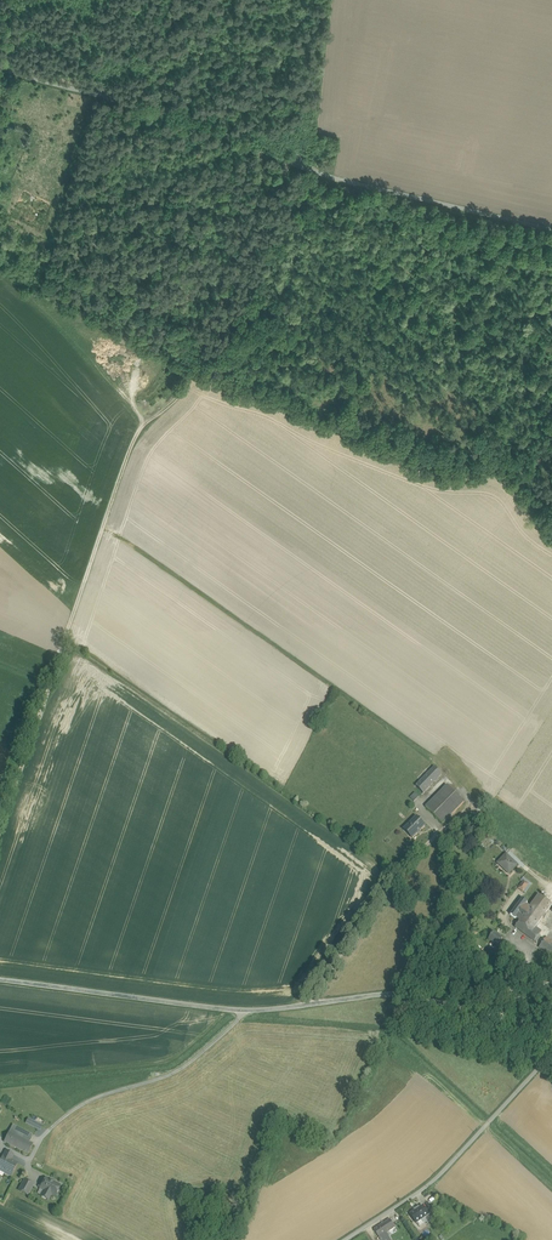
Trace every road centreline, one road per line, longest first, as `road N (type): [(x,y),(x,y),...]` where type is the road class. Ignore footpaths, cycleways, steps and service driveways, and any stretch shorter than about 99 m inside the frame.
road 1 (unclassified): [(0,70),(194,123),(307,170),(551,228)]
road 2 (tertiary): [(0,979),(241,1010),(409,995),(551,1032)]
road 3 (track): [(193,369),(182,392),(134,438),(0,828)]
road 4 (residential): [(551,1054),(433,1182),(346,1239)]

